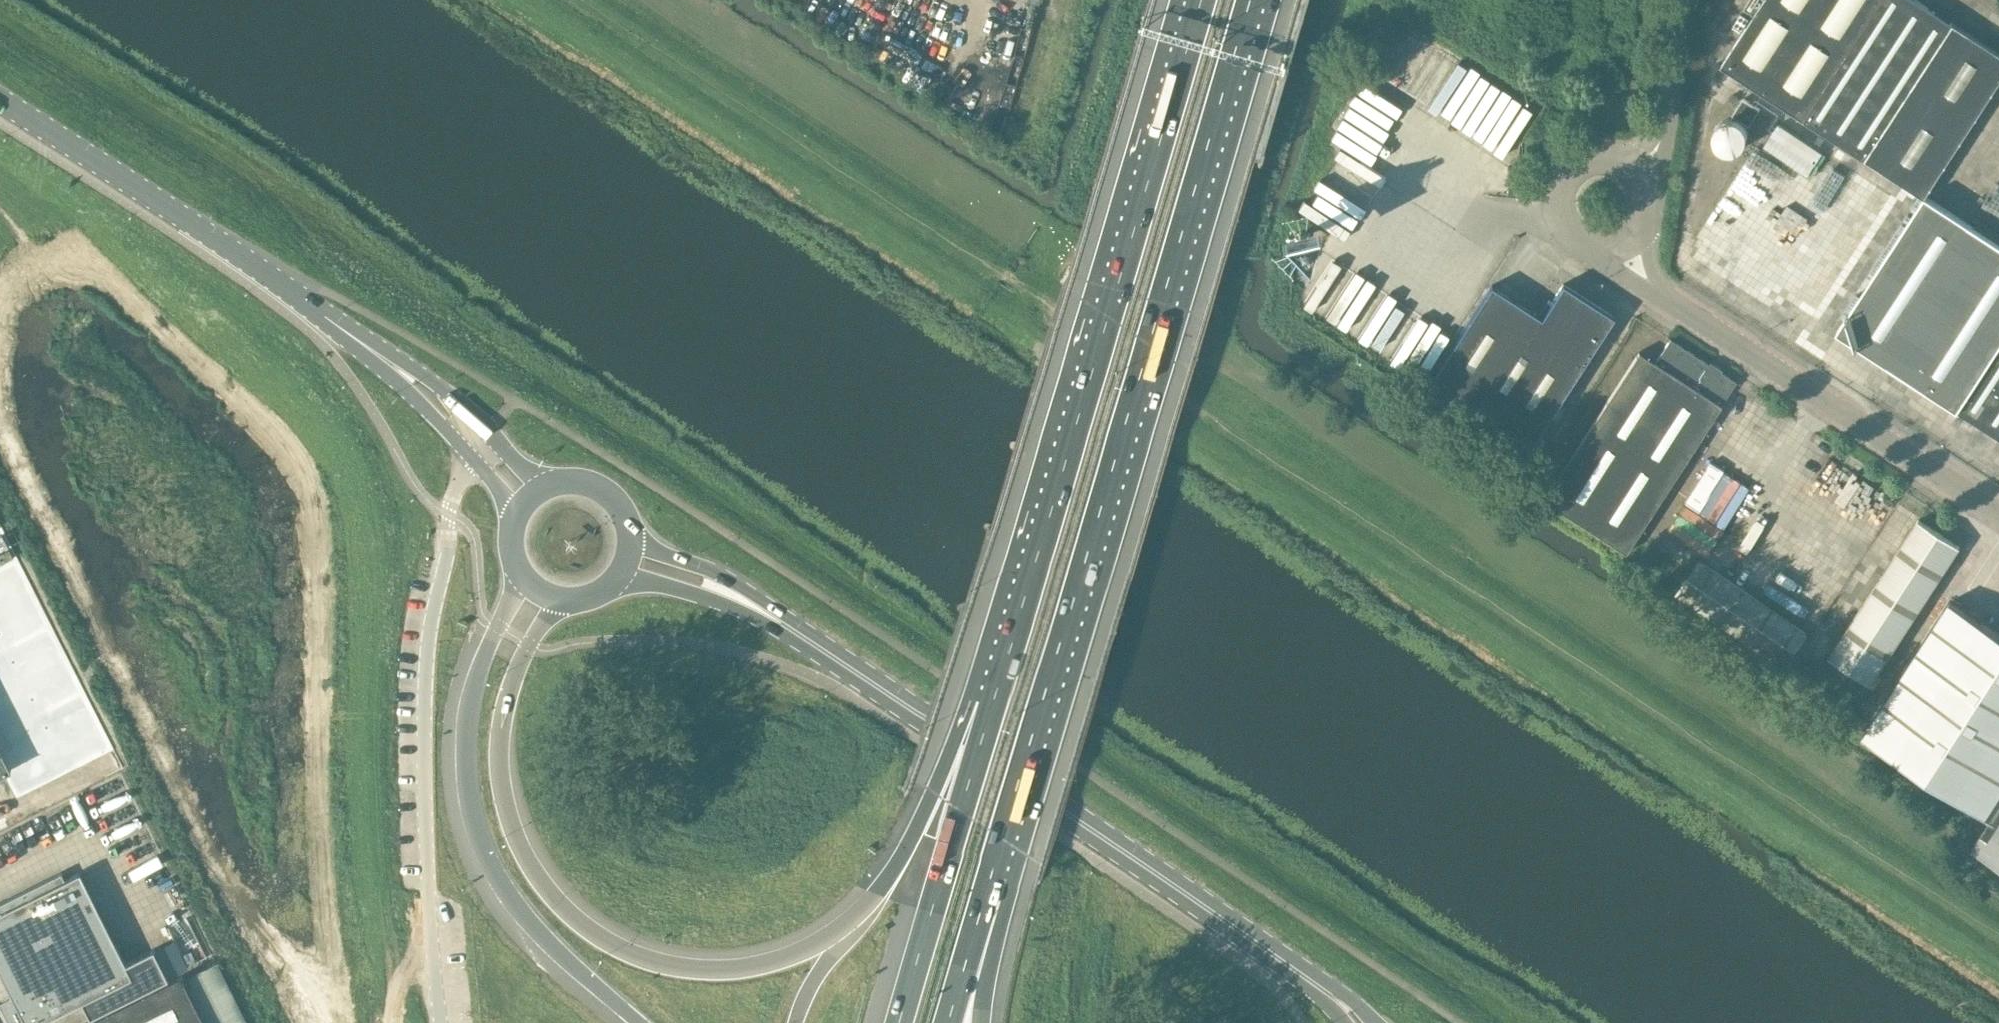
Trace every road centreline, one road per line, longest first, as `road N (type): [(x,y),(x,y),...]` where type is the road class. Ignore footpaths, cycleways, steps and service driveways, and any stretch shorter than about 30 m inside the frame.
road 1 (track): [(584,0),(1998,934)]
road 2 (motorway): [(965,963),(1247,0)]
road 3 (motorway): [(992,700),(868,905),(822,943),(772,964),(691,969),(644,958),(584,926),(533,870),(508,815),(499,750),(507,698),(559,600)]
road 4 (tertiary): [(1358,1022),(1341,1002),(755,609),(704,582),(629,560)]
road 5 (motorway): [(1198,0),(992,700)]
road 6 (tertiary): [(528,498),(427,390),(268,273),(0,98)]
road 7 (track): [(66,512),(184,791),(310,1022)]
road 8 (motorway): [(519,572),(470,692),(462,762),(472,815),(508,893),(555,951),(637,1022)]
road 9 (tertiary): [(1998,512),(1658,292)]
road 10 (motorway): [(992,700),(900,1022)]
road 11 (tertiary): [(1624,157),(1577,158),(1555,186),(1558,221),(1593,248)]
road 12 (tertiary): [(629,560),(630,524),(611,494),(559,481),(528,498)]
road 13 (unclassified): [(1667,120),(1685,0)]

